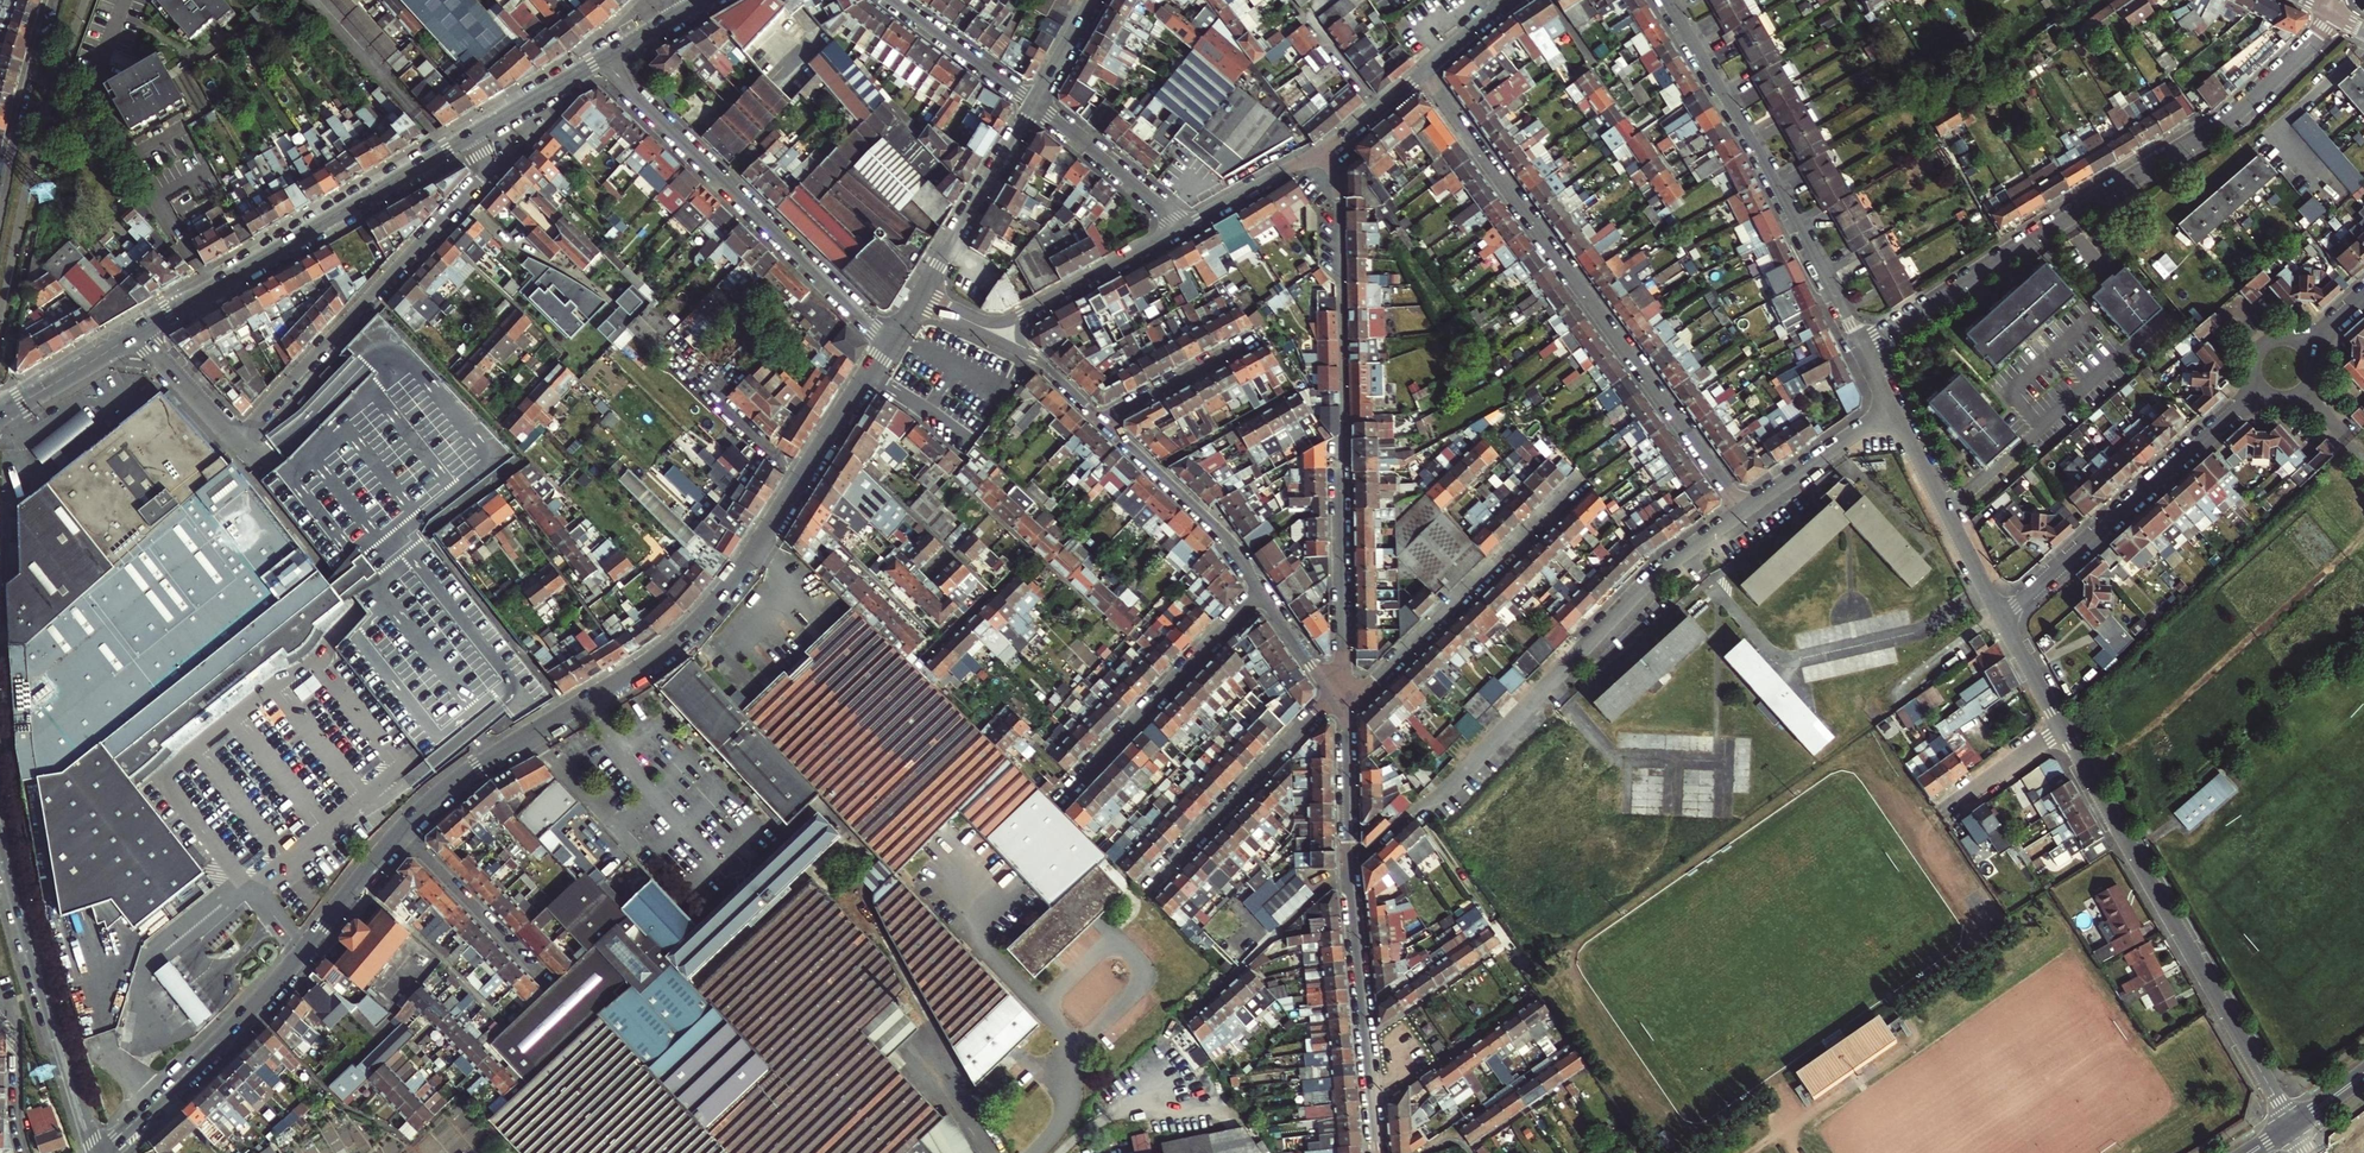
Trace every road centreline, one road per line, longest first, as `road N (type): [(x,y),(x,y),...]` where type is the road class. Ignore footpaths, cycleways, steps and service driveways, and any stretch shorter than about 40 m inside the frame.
road 1 (residential): [(1863,346),(2220,125),(2335,15)]
road 2 (residential): [(1324,149),(1339,204),(1346,711)]
road 3 (residential): [(1422,71),(1744,512)]
road 4 (residential): [(2061,726),(2293,1126)]
road 5 (residential): [(1744,512),(1655,576),(1445,791),(1413,812)]
road 6 (residential): [(399,834),(270,991),(100,1152)]
road 7 (residential): [(889,342),(718,601),(639,672)]
road 8 (residential): [(236,441),(476,184),(486,164),(472,136)]
road 9 (residential): [(606,57),(889,342)]
road 10 (residential): [(1863,346),(1669,0)]
road 11 (secondary): [(137,333),(472,136)]
road 12 (residential): [(0,813),(23,921),(95,1152)]
road 13 (residential): [(2002,619),(2260,391)]
road 14 (residential): [(1579,482),(1346,711)]
road 15 (residential): [(1260,590),(1059,800)]
road 16 (residential): [(639,672),(478,766),(399,834)]
road 17 (residential): [(1350,869),(1378,1152)]
road 18 (residential): [(1335,696),(1145,888)]
road 19 (residential): [(1894,407),(2002,619)]
road 20 (residential): [(1102,420),(1223,534),(1260,590)]
road 21 (residential): [(918,298),(1035,103)]
road 22 (residential): [(0,214),(54,0)]
road 23 (residential): [(399,834),(547,979)]
road 24 (residential): [(1035,103),(1185,225)]
road 25 (residential): [(1894,407),(1744,512)]
road 26 (residential): [(1102,420),(1260,335)]
road 27 (residential): [(1185,225),(1029,311)]
road 28 (residential): [(890,0),(1035,103)]
road 29 (secondary): [(0,414),(137,333)]
road 30 (residential): [(1324,149),(1185,225)]
road 31 (residential): [(1346,711),(1350,869)]
road 32 (secondary): [(472,136),(606,57)]
road 33 (residential): [(0,1008),(16,1027),(24,1152)]
road 34 (residential): [(2061,726),(1941,813)]
road 35 (residential): [(236,441),(137,333)]
road 36 (residential): [(1260,590),(1335,696)]
road 37 (residential): [(1422,71),(1324,149)]
road 38 (residential): [(2002,619),(2061,726)]

